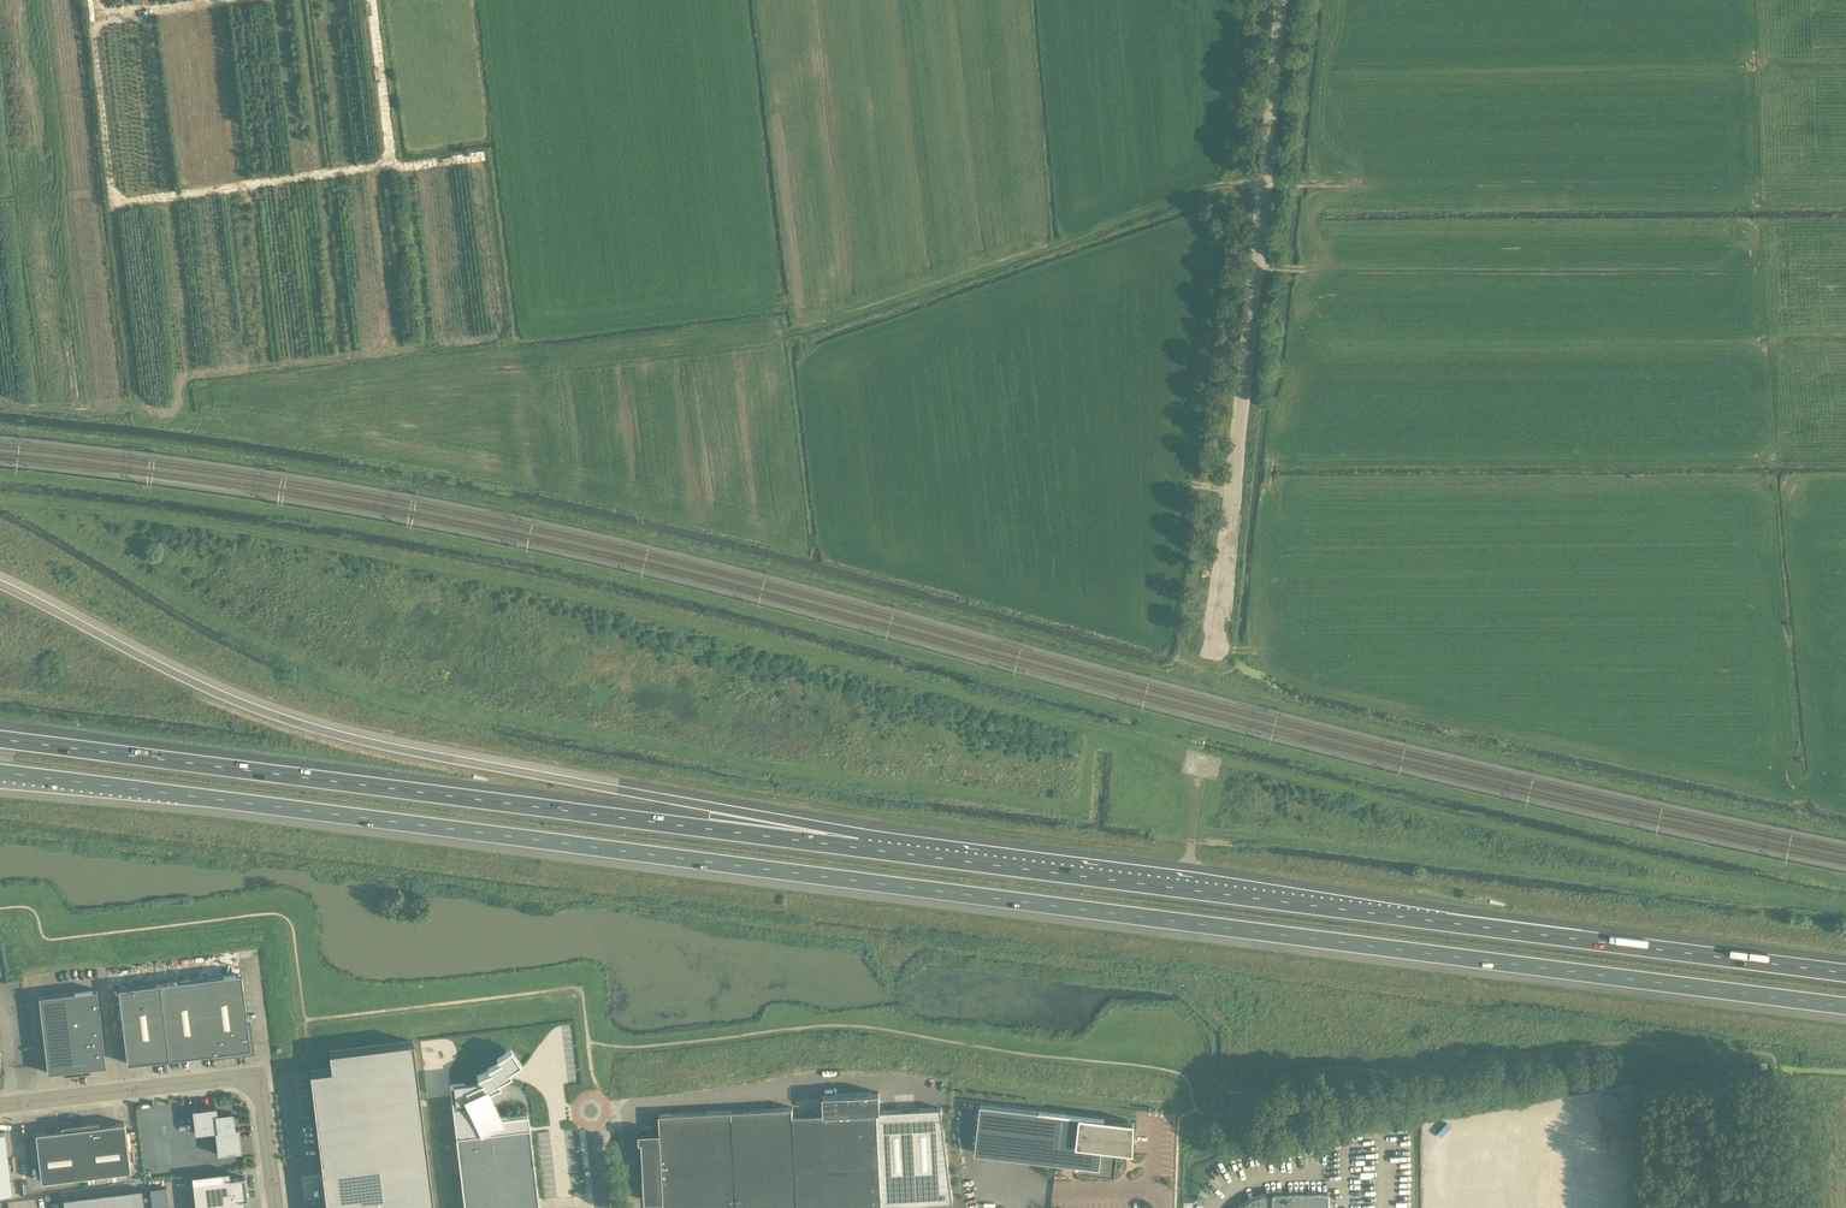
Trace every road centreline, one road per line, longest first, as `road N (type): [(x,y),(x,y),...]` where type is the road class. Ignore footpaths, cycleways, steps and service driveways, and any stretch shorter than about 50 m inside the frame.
road 1 (motorway): [(0,772),(1845,1007)]
road 2 (track): [(1187,754),(521,583),(277,536),(0,498)]
road 3 (motorway): [(1845,974),(862,849)]
road 4 (motorway): [(862,849),(282,722),(0,587)]
road 5 (motorway): [(862,849),(0,739)]
road 6 (unclassified): [(1214,649),(1282,0)]
road 7 (track): [(1842,904),(1219,762)]
road 8 (unclassified): [(0,1105),(259,1076),(275,1207)]

